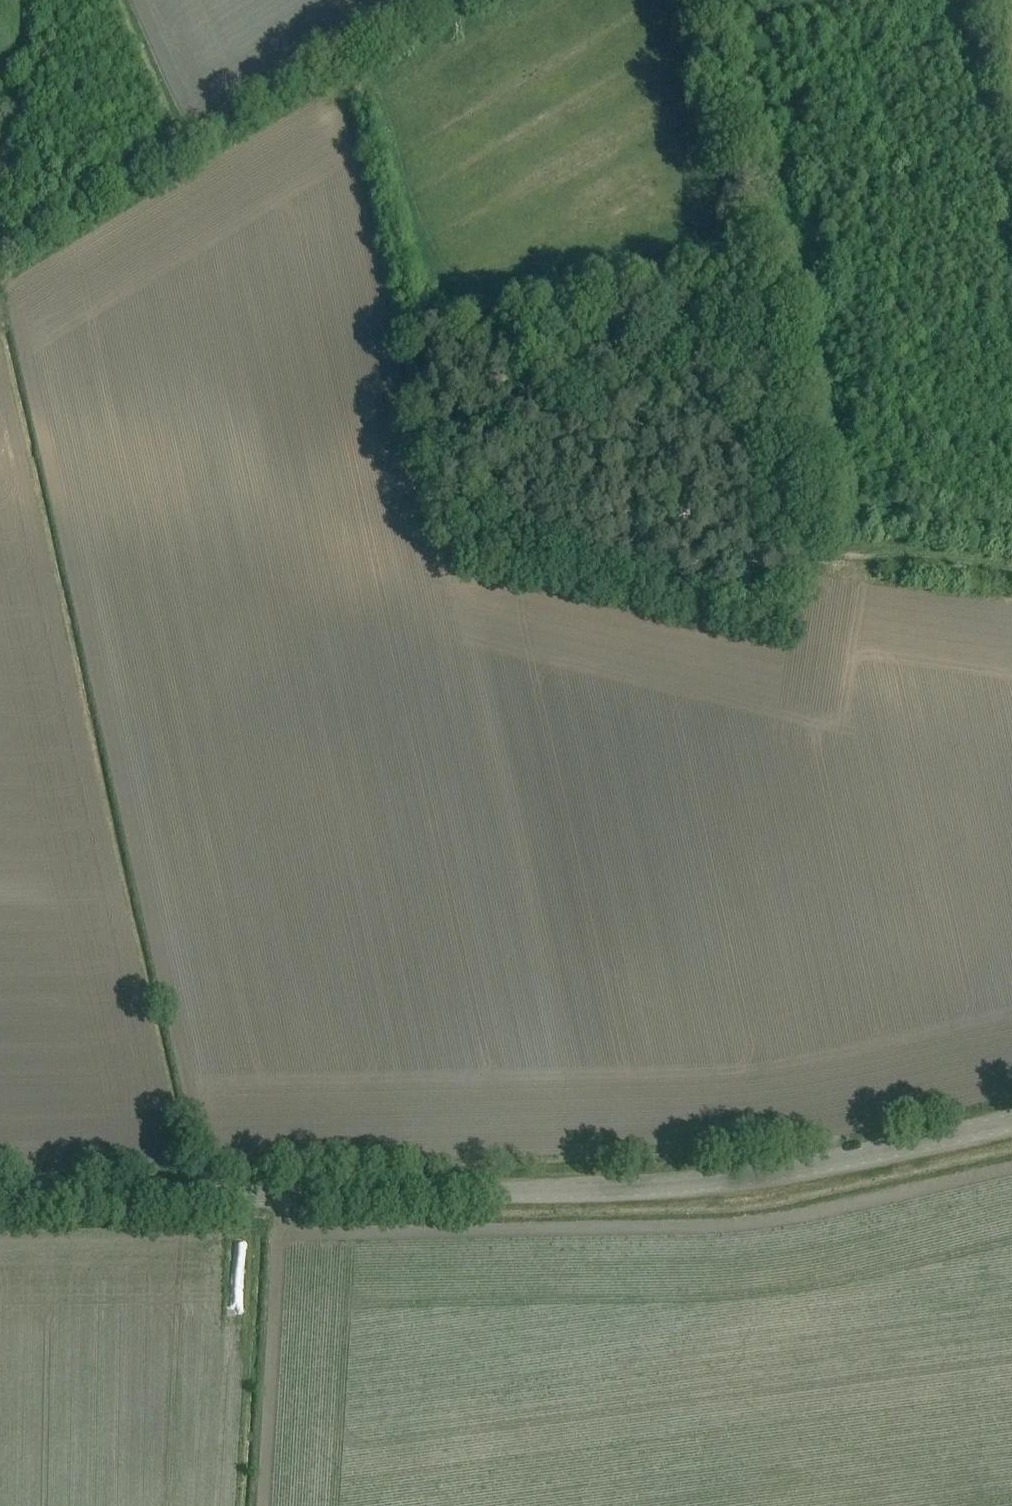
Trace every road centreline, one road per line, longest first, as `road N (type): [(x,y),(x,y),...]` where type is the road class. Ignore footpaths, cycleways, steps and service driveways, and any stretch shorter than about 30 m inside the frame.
road 1 (tertiary): [(0,1201),(645,1187),(835,1160),(1011,1120)]
road 2 (track): [(1011,569),(846,550)]

